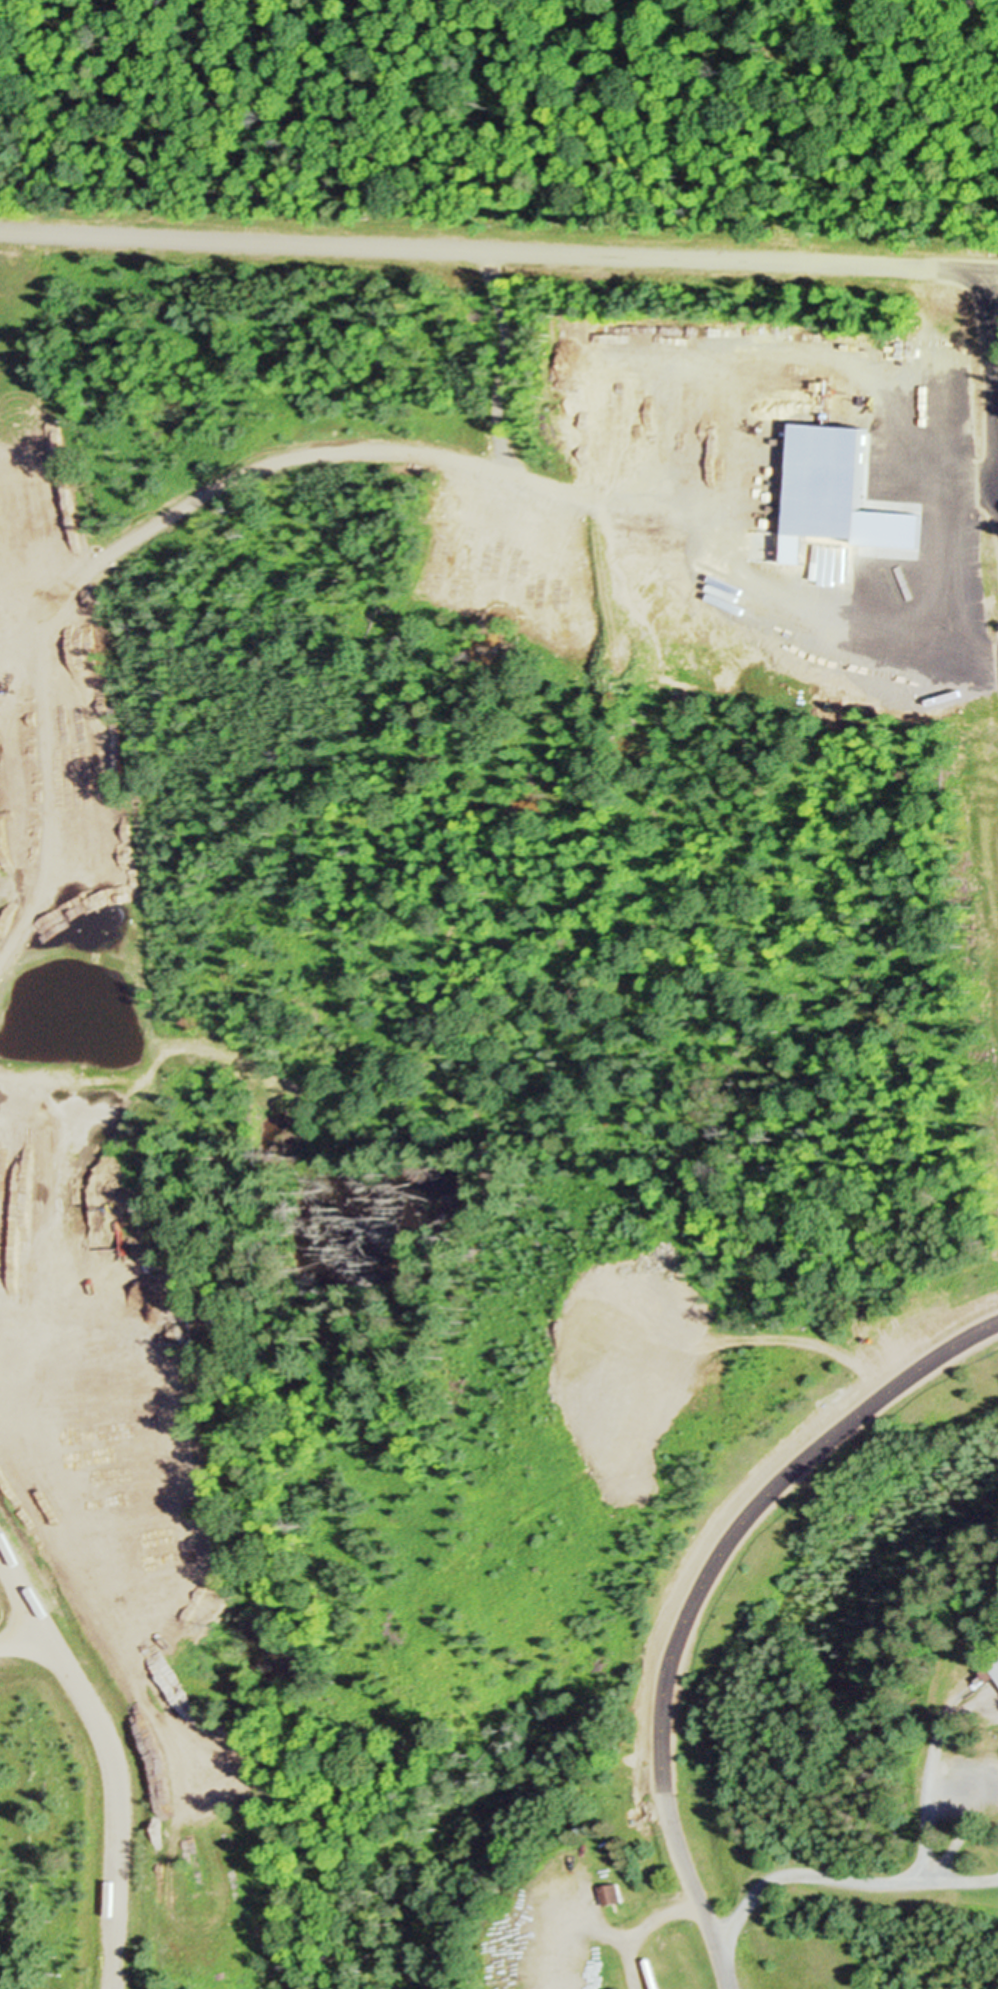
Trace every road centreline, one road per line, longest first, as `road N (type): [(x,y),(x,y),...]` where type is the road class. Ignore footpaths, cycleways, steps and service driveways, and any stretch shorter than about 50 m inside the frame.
road 1 (residential): [(997,269),(0,230)]
road 2 (residential): [(997,1327),(923,1371),(759,1506),(723,1554),(677,1648),(665,1705),(667,1799),(677,1854),(718,1932),(728,1988)]
road 3 (residential): [(113,1988),(115,1789),(100,1730),(0,1551)]

